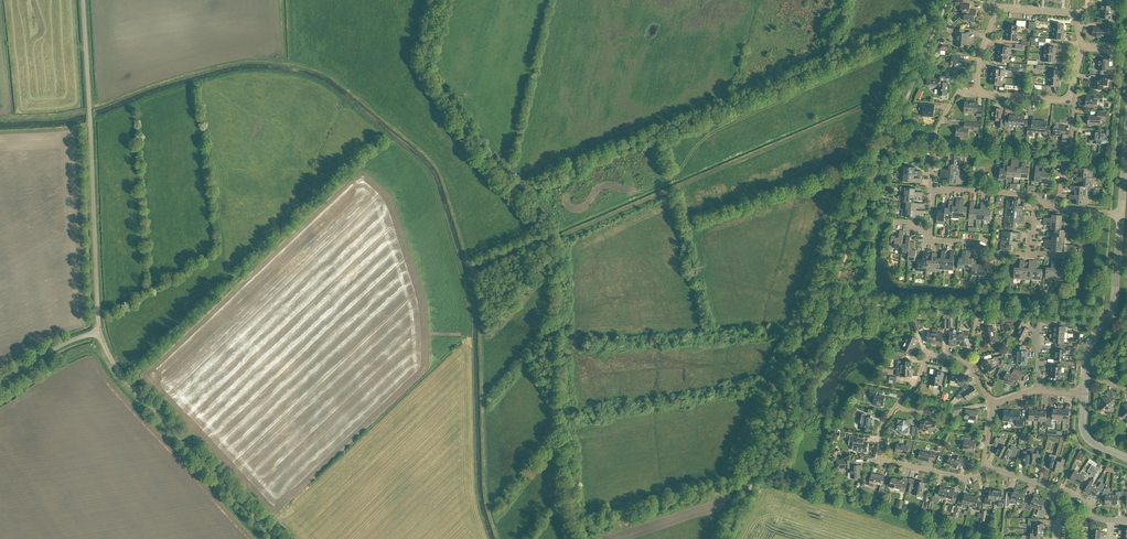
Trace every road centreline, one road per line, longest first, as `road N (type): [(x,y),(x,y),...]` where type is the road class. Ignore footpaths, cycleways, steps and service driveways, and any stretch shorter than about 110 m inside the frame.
road 1 (track): [(757,474),(947,0)]
road 2 (unclassified): [(99,330),(83,0)]
road 3 (unclassified): [(276,538),(126,379),(99,330)]
road 4 (residential): [(986,466),(962,477),(879,454),(884,422),(916,387),(926,357),(967,361)]
road 5 (residential): [(977,93),(999,9),(1076,14),(1082,47)]
road 6 (unclassified): [(1087,378),(1089,351),(1113,304),(1121,214)]

